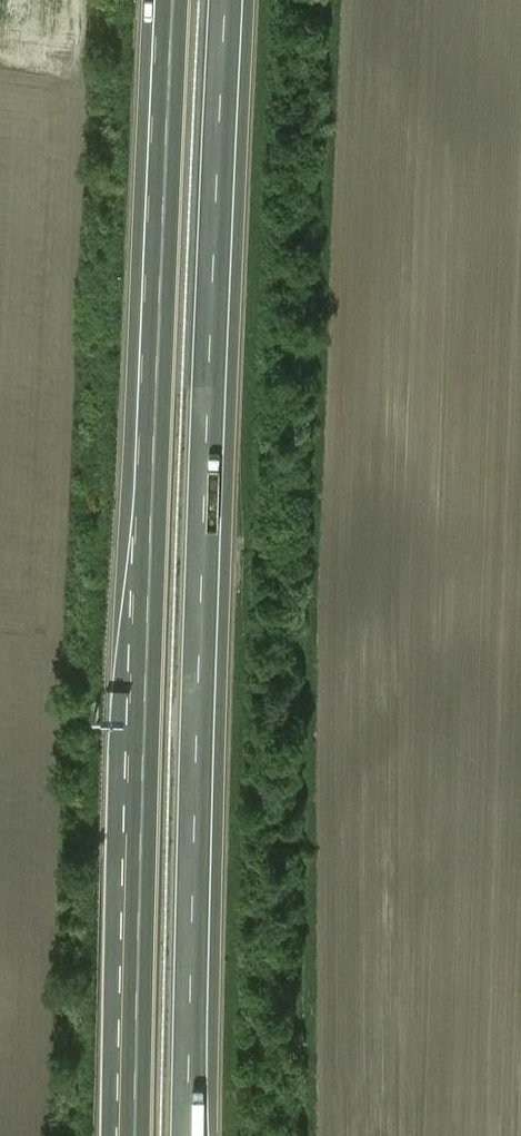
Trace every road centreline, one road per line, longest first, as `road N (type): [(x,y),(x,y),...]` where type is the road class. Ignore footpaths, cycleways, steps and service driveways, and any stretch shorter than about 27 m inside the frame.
road 1 (motorway): [(170,0),(143,514),(128,1135)]
road 2 (motorway): [(187,1135),(197,662),(229,0)]

